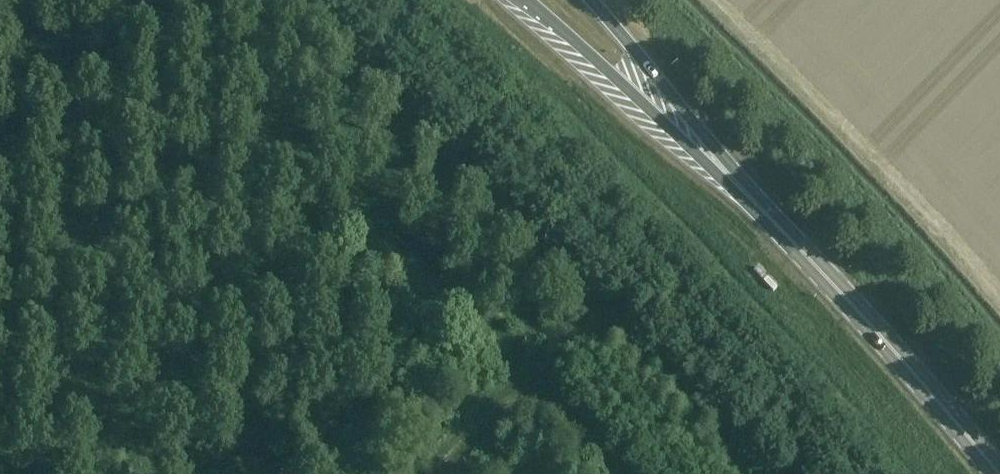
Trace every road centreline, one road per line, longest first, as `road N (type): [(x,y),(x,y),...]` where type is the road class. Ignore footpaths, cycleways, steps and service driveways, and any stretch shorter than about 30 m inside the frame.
road 1 (track): [(139,0),(527,370),(525,390)]
road 2 (secondary): [(999,473),(688,130)]
road 3 (secondary): [(528,0),(688,130)]
road 4 (secondary): [(688,130),(590,0)]
road 5 (track): [(425,473),(509,391),(543,395)]

